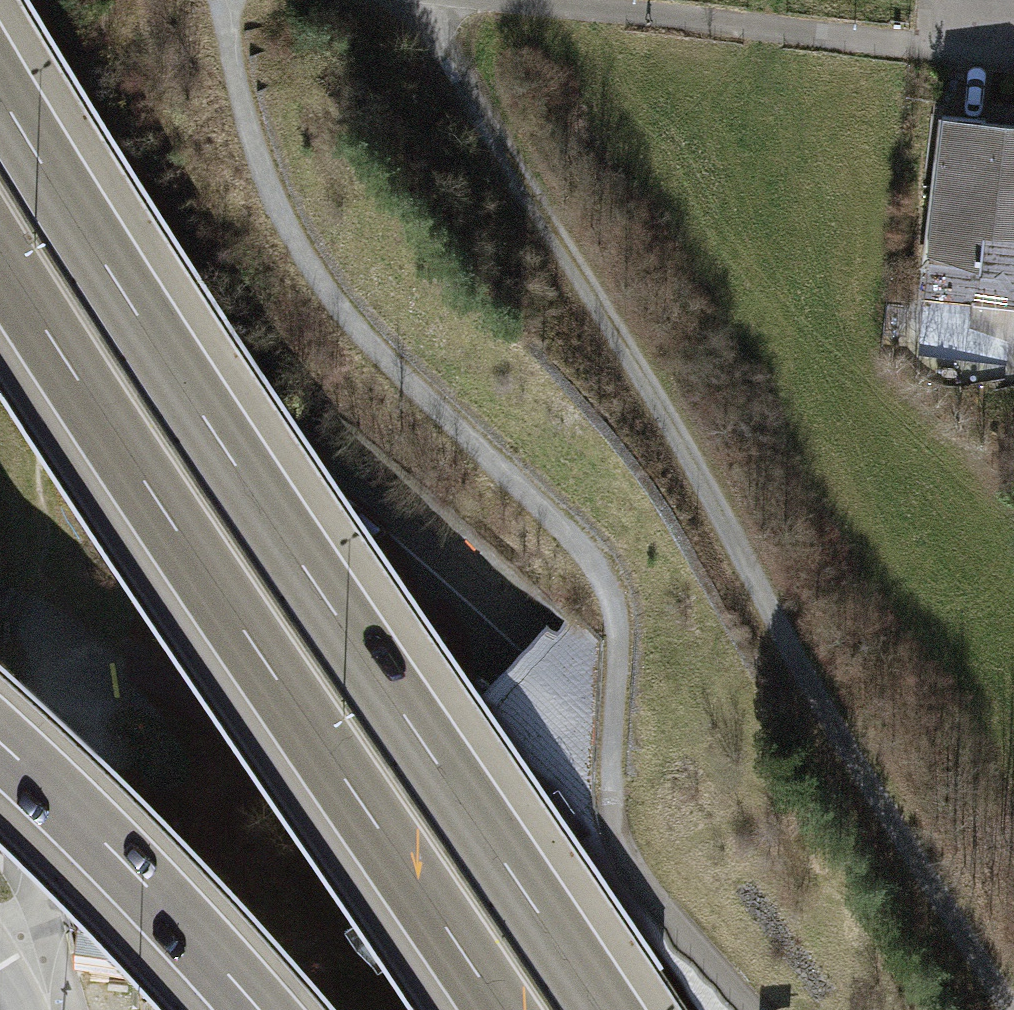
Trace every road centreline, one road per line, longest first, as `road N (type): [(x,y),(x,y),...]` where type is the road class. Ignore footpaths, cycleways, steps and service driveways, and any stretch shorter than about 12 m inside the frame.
road 1 (track): [(752,1009),(621,850),(609,787),(613,619),(598,573),(362,339),(304,258),(258,162),(236,87),(225,0)]
road 2 (track): [(1012,1009),(792,654),(662,410),(417,0)]
road 3 (motorway): [(841,1009),(658,823),(353,553),(99,347),(0,283)]
road 4 (motorway): [(608,1009),(136,310),(0,91)]
road 5 (motorway): [(0,265),(499,1009)]
road 6 (track): [(987,19),(905,45),(518,0)]
road 7 (motorway): [(0,743),(258,1009)]

